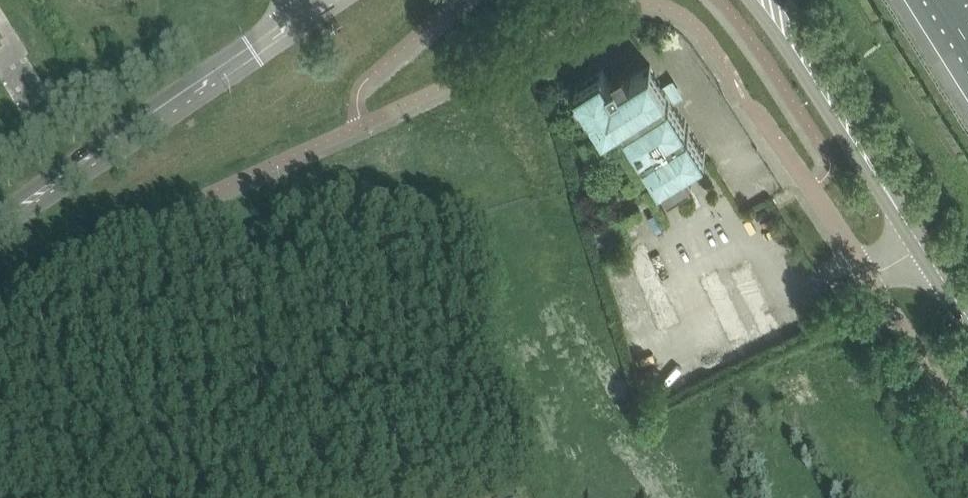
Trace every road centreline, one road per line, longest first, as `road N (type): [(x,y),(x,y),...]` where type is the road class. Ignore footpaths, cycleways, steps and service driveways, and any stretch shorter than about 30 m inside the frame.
road 1 (tertiary): [(0,221),(311,7)]
road 2 (secondary): [(929,255),(766,0)]
road 3 (residential): [(746,103),(868,277),(929,255)]

